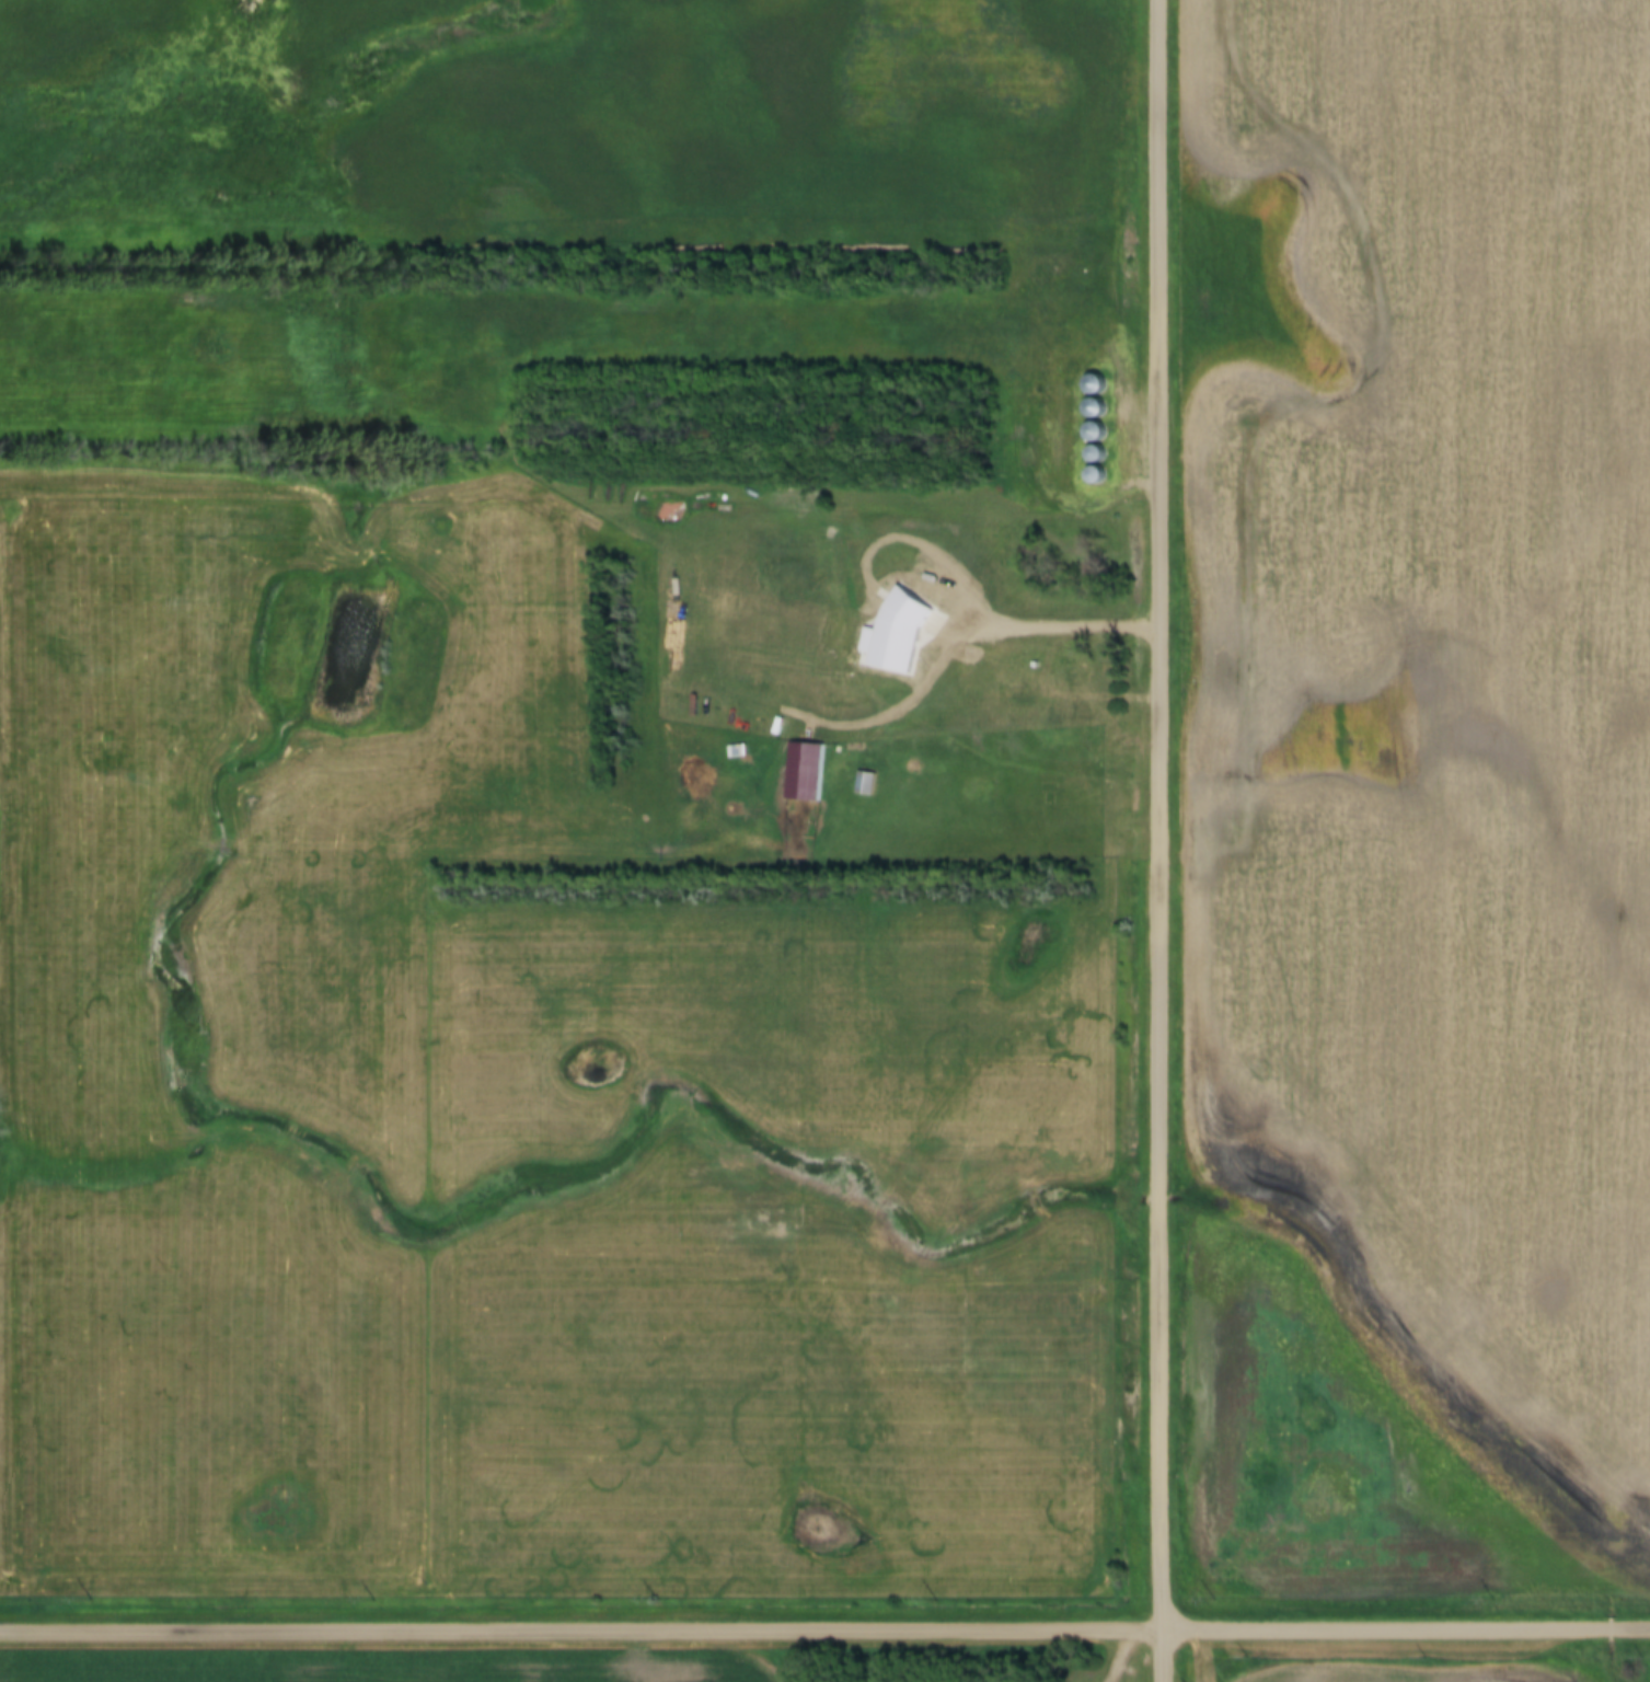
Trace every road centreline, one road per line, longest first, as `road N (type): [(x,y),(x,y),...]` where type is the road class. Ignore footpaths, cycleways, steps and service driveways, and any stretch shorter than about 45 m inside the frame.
road 1 (residential): [(1164,1681),(1161,0)]
road 2 (residential): [(1649,1628),(0,1631)]

